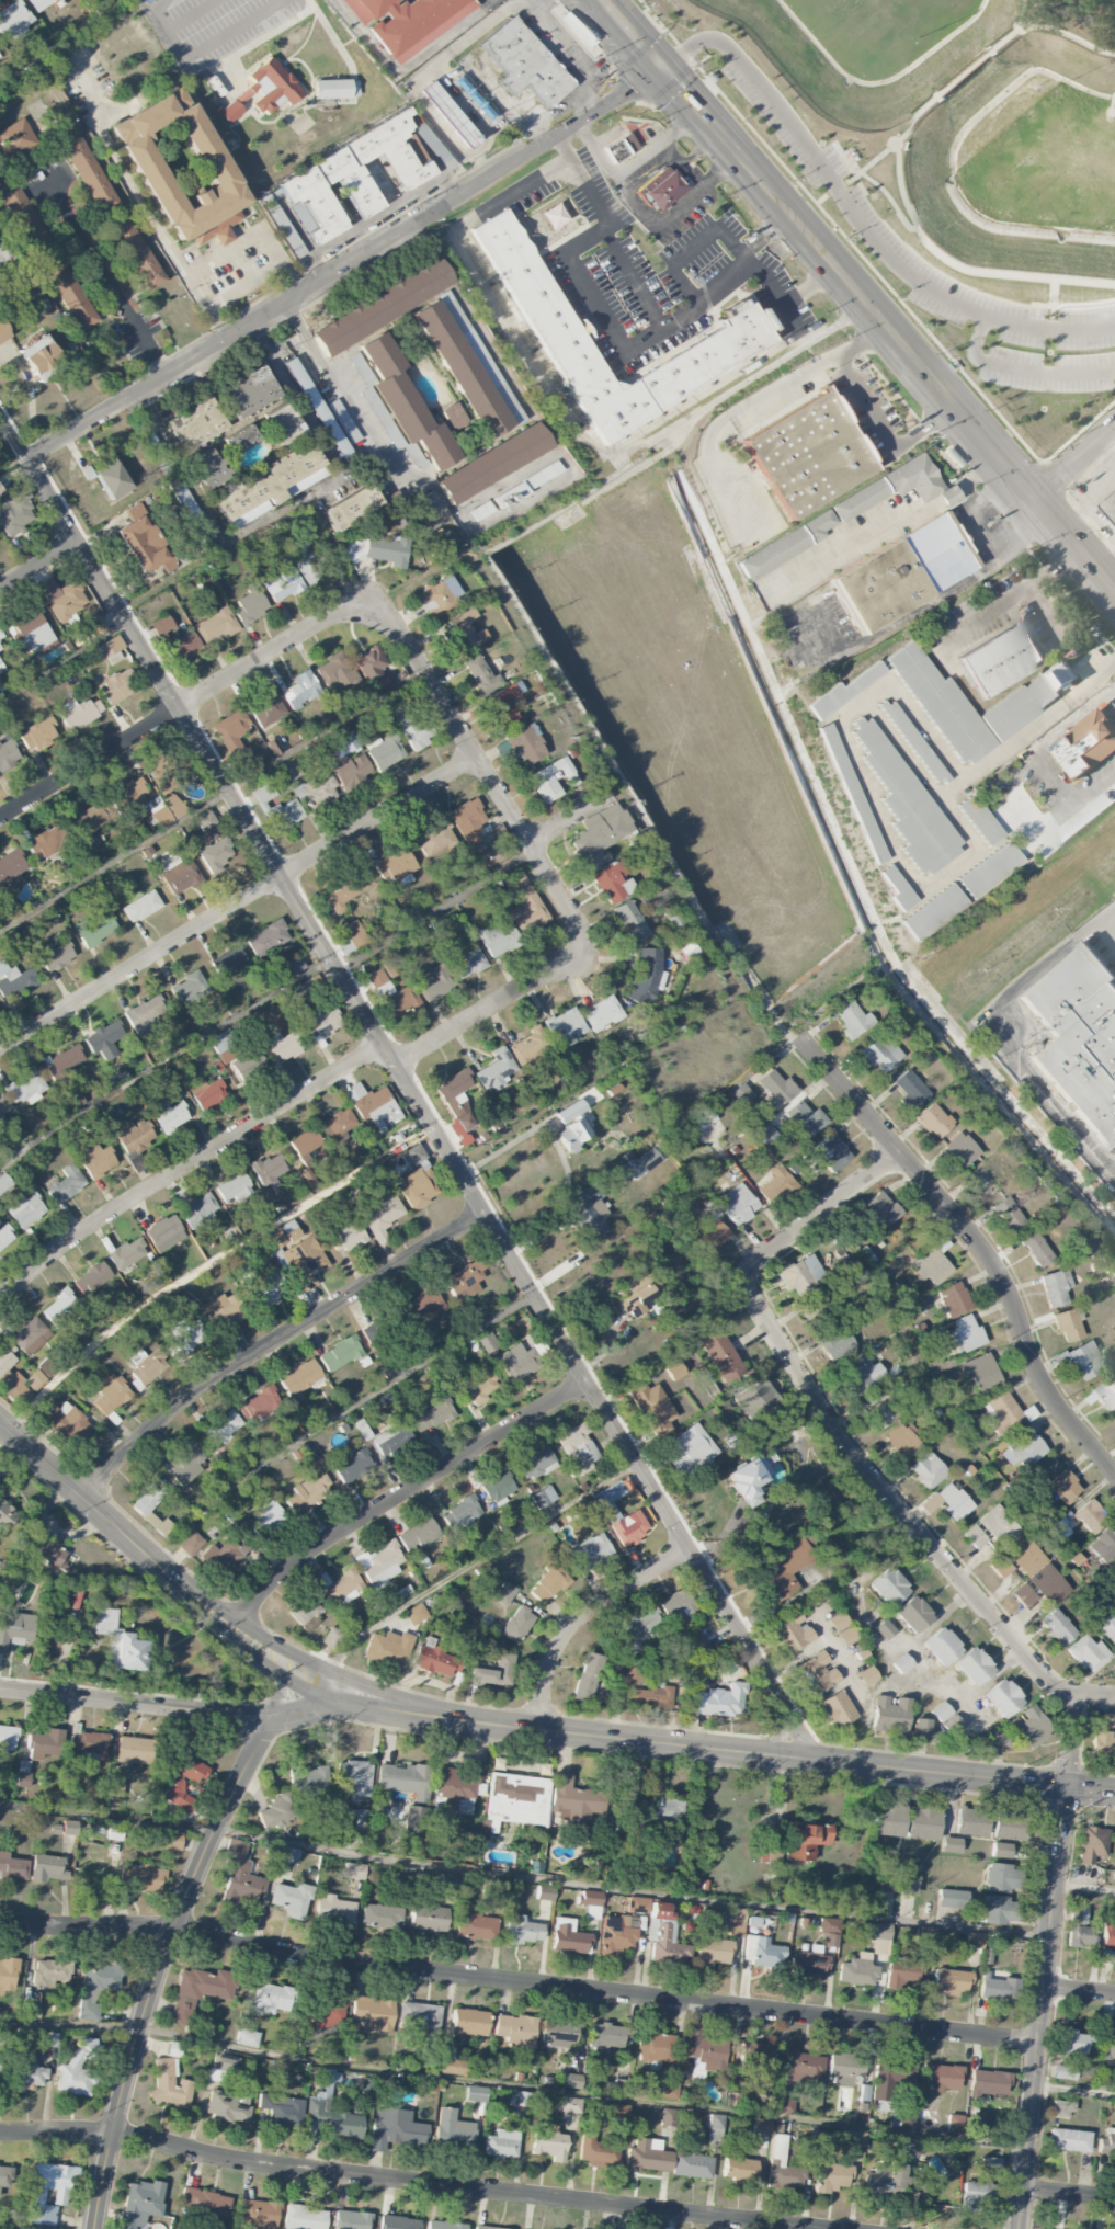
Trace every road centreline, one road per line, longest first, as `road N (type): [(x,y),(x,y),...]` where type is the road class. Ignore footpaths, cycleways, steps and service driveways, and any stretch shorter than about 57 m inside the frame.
road 1 (residential): [(810,1765),(793,1722),(0,414)]
road 2 (secondary): [(0,1421),(234,1629),(349,1698),(460,1725),(1066,1789)]
road 3 (residential): [(1037,2043),(362,1965),(177,1930),(0,1922)]
road 4 (residential): [(809,2228),(230,2161),(112,2136),(0,2132)]
road 5 (residential): [(659,68),(26,456)]
road 6 (residential): [(1077,1694),(1046,1682),(841,1445),(750,1292),(747,1273),(755,1258),(897,1151)]
road 7 (residential): [(396,1066),(571,962),(581,931),(409,642),(372,612),(346,614)]
road 8 (residential): [(96,2228),(112,2136),(158,1974),(234,1796),(270,1720),(349,1698)]
road 9 (residential): [(478,757),(0,1052)]
road 10 (residential): [(799,1039),(975,1240),(1044,1387),(1114,1476)]
road 11 (residential): [(486,1215),(226,1372),(145,1434),(83,1496)]
road 12 (residential): [(384,1046),(96,1224),(0,1304)]
road 13 (tertiary): [(1017,2228),(1066,1789)]
road 14 (residential): [(587,1383),(320,1549),(234,1629)]
road 15 (residential): [(346,614),(321,621),(0,819)]
road 16 (primary): [(1114,596),(873,315)]
road 17 (residential): [(270,1720),(0,1691)]
road 18 (residential): [(689,1553),(578,1624),(551,1668),(539,1735)]
road 19 (primary): [(873,315),(761,185)]

